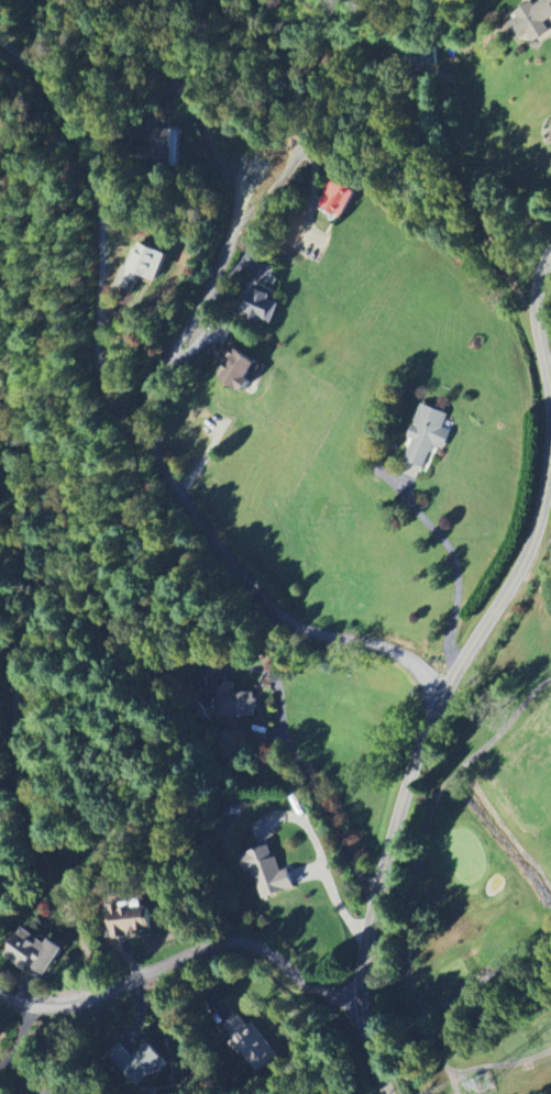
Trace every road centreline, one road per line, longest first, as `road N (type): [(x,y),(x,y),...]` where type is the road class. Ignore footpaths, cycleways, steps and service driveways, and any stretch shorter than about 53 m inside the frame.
road 1 (residential): [(443,721),(375,659),(265,621),(147,444),(142,401),(224,258),(249,176)]
road 2 (residential): [(387,1093),(362,995),(386,861),(422,763),(515,585),(550,477)]
road 3 (residential): [(147,444),(114,402),(99,365),(102,224),(87,156),(45,82),(0,39)]
road 4 (residential): [(84,1003),(26,829),(9,744),(37,567)]
road 5 (residential): [(362,995),(316,988),(261,946),(230,941),(84,1003),(44,1005),(0,992)]

